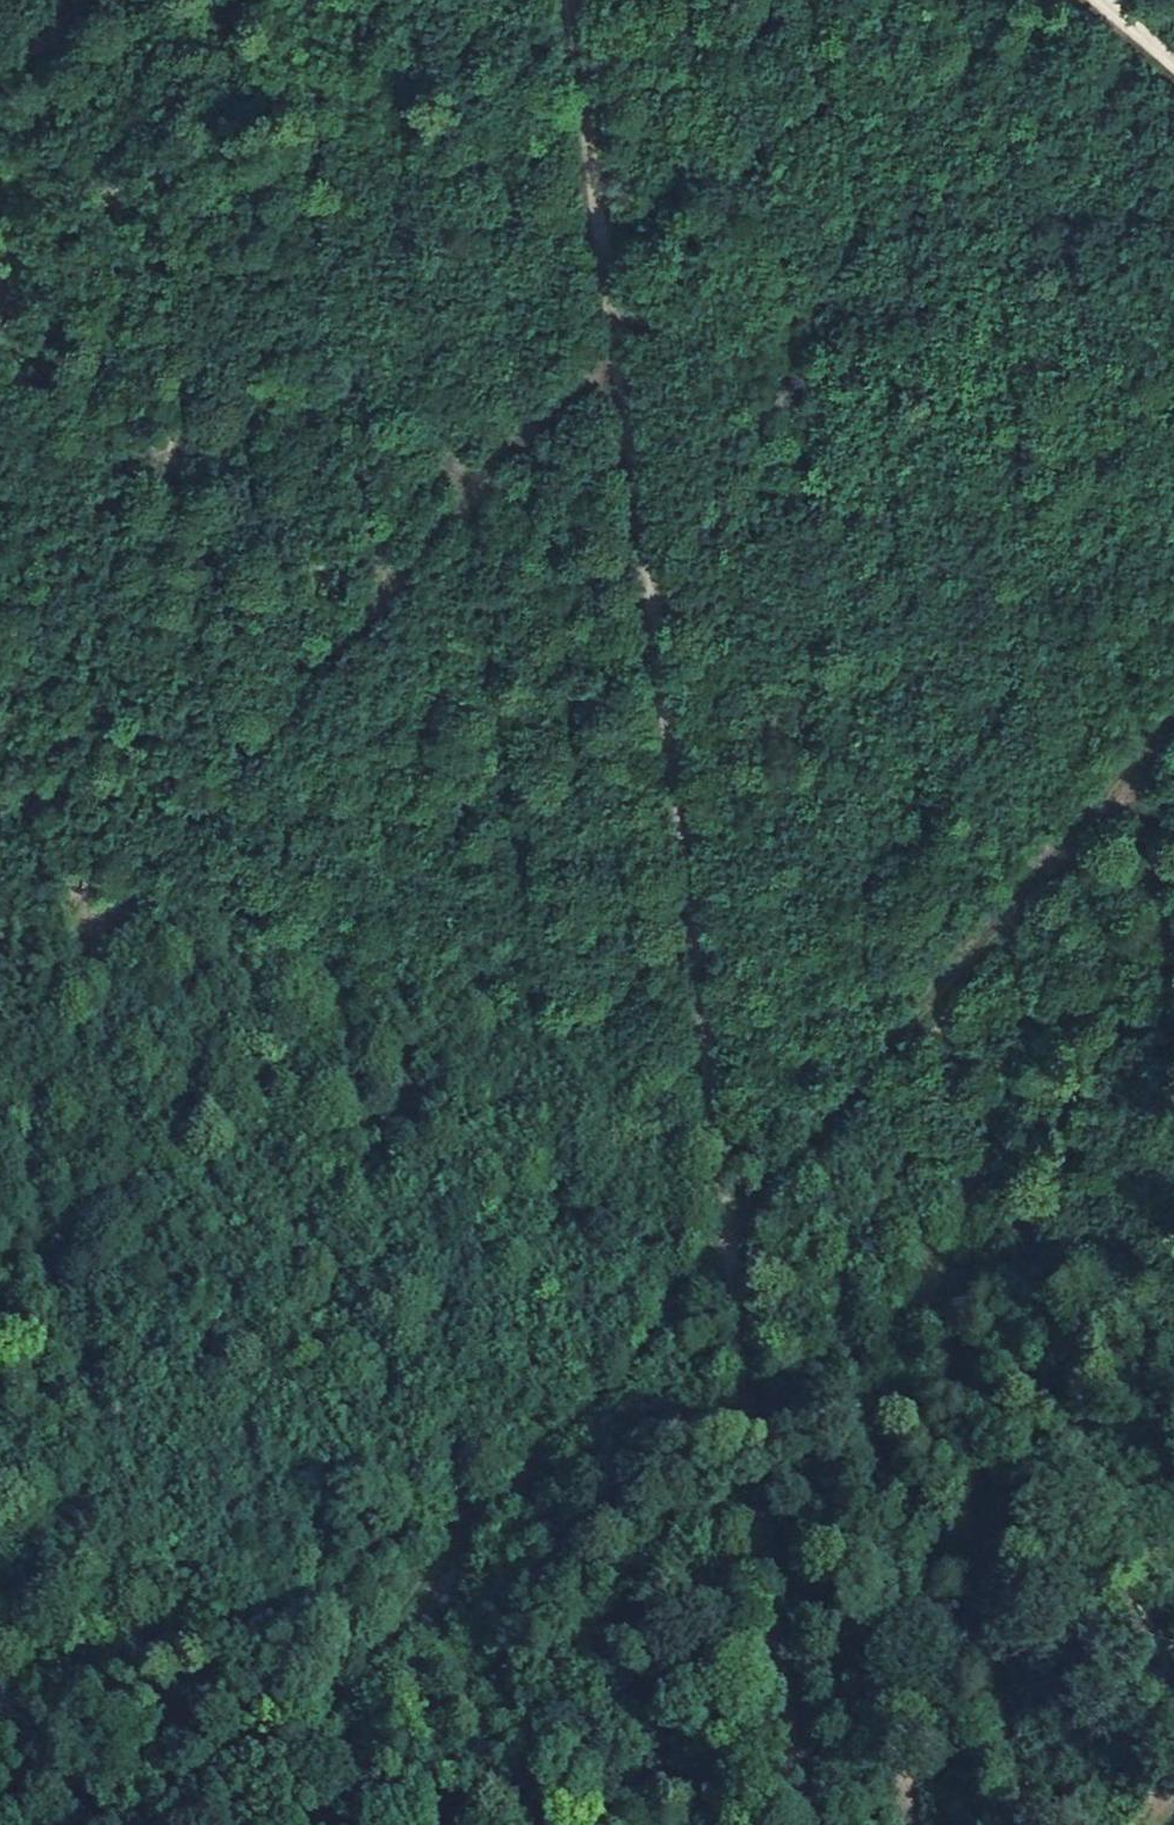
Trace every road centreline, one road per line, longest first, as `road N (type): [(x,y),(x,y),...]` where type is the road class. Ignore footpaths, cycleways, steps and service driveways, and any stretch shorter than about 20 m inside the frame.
road 1 (track): [(584,0),(776,1661),(810,1824)]

